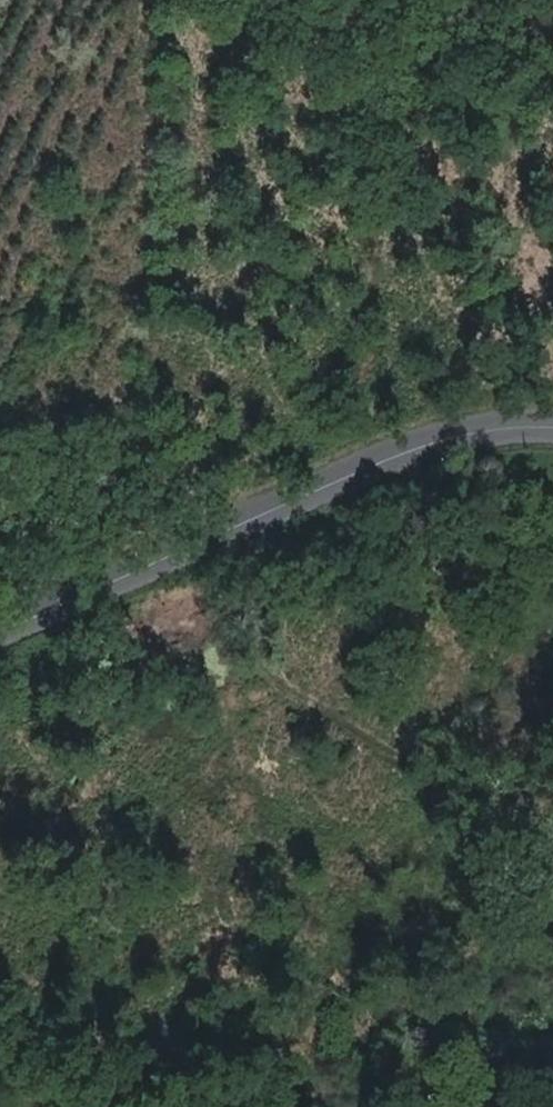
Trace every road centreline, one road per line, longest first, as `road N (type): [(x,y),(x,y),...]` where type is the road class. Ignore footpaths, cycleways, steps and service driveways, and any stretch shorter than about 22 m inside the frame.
road 1 (tertiary): [(552,428),(474,433),(397,454),(0,639)]

